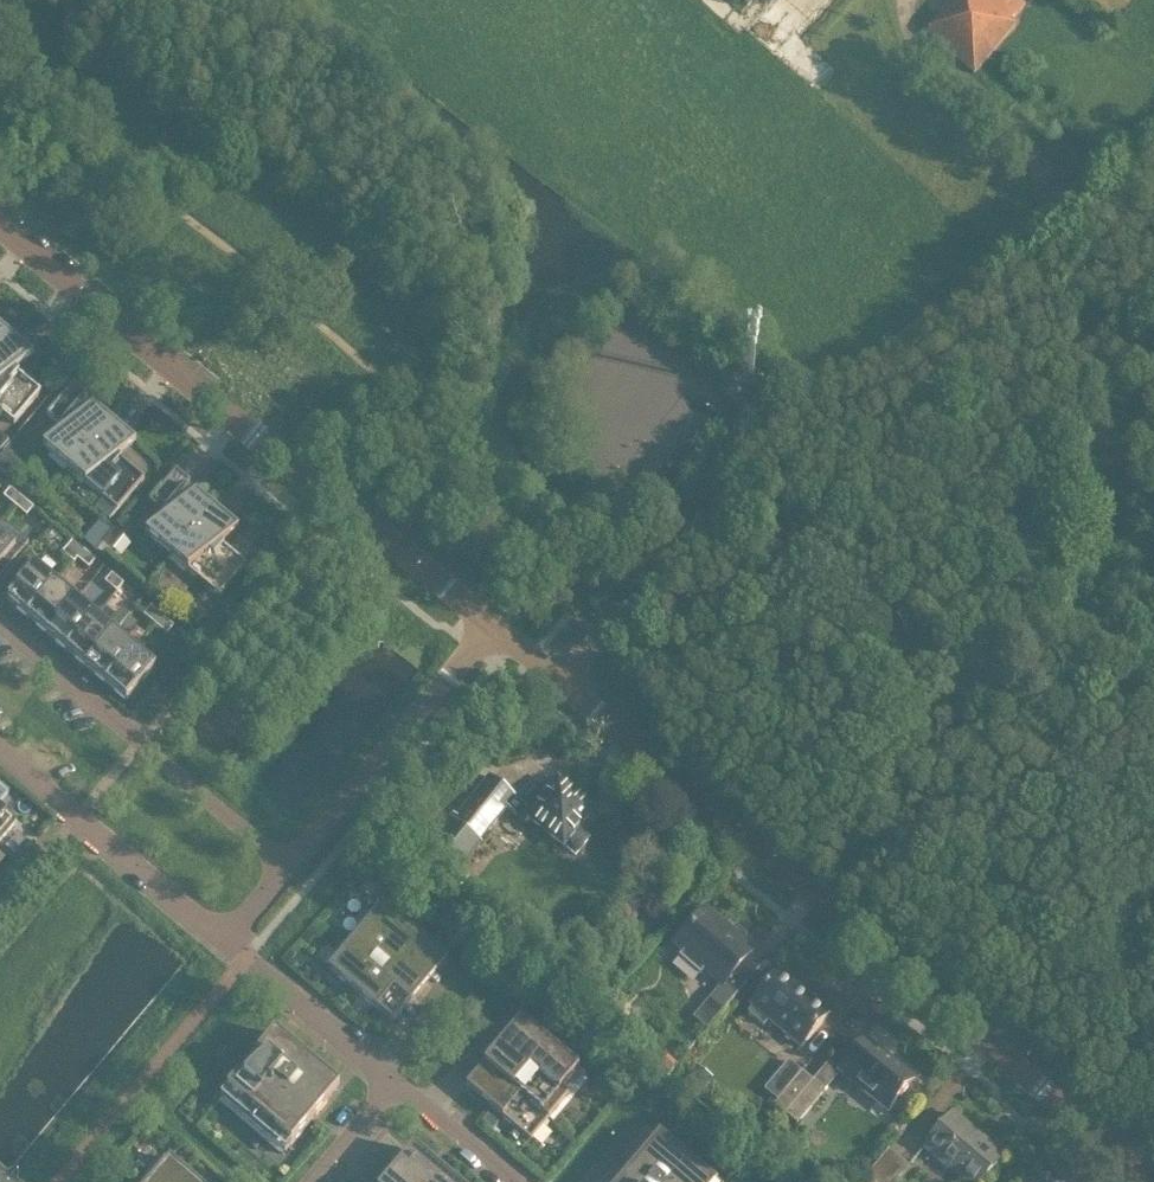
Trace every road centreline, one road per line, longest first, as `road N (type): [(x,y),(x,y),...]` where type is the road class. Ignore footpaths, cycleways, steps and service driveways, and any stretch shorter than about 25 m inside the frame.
road 1 (unclassified): [(1153,121),(757,443),(561,678)]
road 2 (residential): [(1153,1178),(561,678)]
road 3 (residential): [(493,621),(376,523),(345,511),(0,223)]
road 4 (residential): [(290,864),(0,624)]
road 5 (residential): [(290,864),(493,621)]
road 6 (residential): [(0,753),(223,940)]
road 7 (residential): [(223,940),(391,1082)]
road 8 (residential): [(391,1082),(510,1181)]
road 9 (residential): [(309,1181),(391,1082)]

